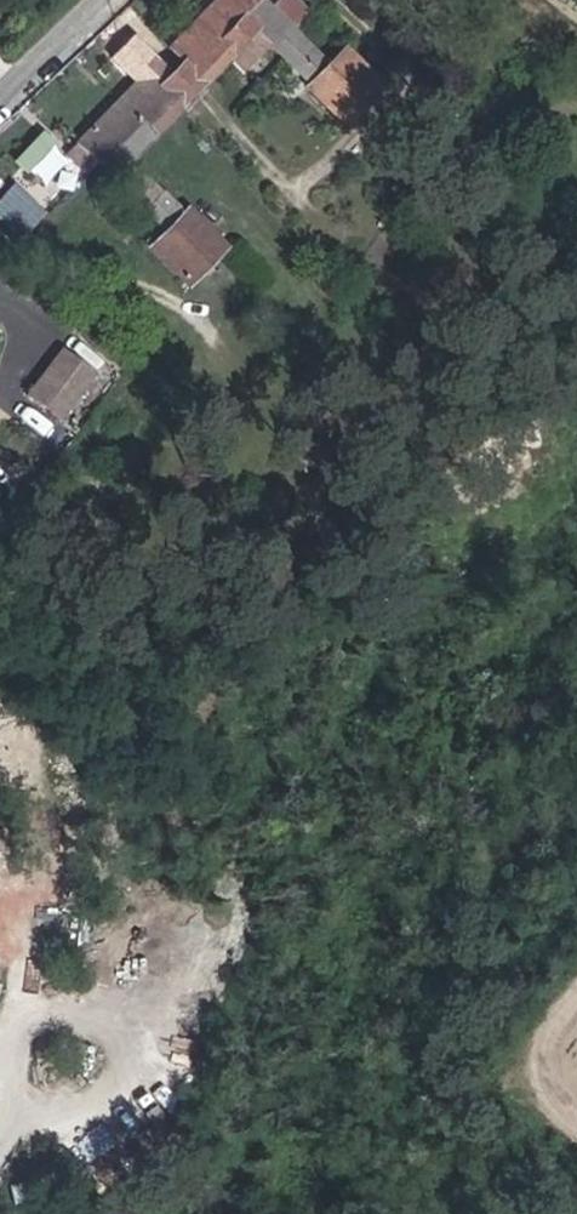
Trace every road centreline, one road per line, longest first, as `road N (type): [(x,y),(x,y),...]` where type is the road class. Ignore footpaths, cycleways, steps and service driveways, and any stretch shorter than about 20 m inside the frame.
road 1 (unclassified): [(95,0),(0,93)]
road 2 (track): [(576,1009),(555,1038),(548,1068),(552,1093),(576,1118)]

